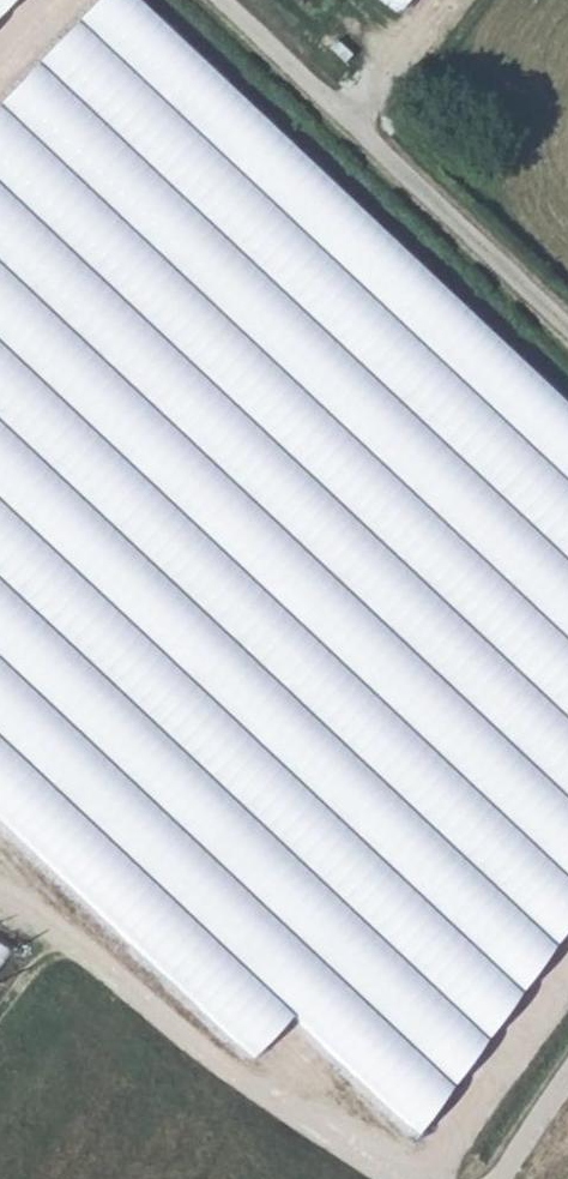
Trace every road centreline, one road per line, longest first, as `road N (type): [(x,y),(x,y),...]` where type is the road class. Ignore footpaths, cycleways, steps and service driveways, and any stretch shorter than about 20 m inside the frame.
road 1 (track): [(232,0),(567,323)]
road 2 (track): [(567,1078),(496,1178)]

